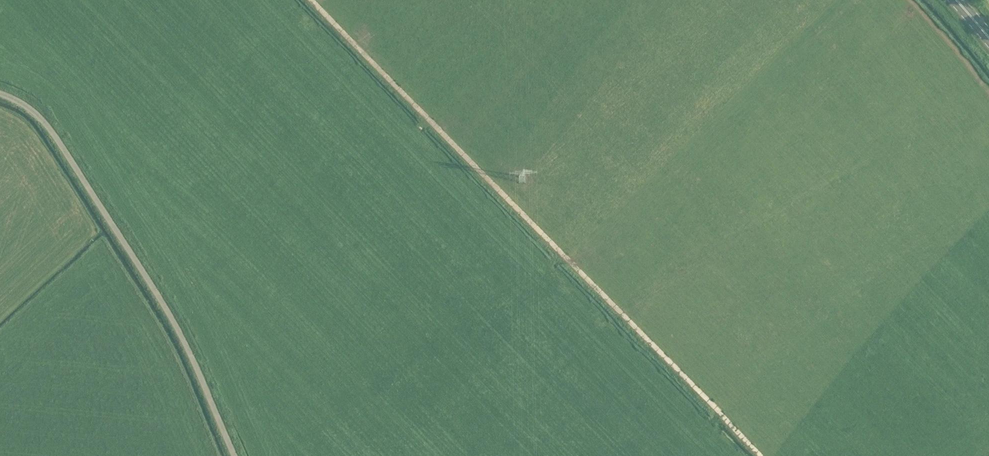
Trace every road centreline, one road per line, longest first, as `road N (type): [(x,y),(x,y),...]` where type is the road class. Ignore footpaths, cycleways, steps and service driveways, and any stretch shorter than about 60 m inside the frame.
road 1 (unclassified): [(235,455),(162,300),(73,161),(28,106),(0,93)]

